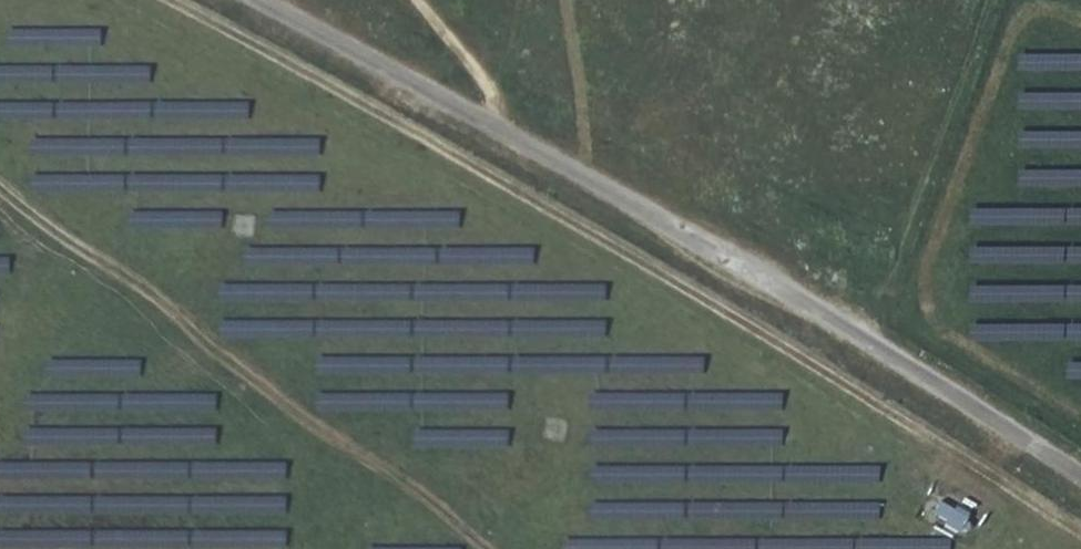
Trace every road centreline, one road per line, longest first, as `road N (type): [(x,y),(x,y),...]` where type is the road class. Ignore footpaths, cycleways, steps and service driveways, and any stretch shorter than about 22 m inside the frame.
road 1 (track): [(171,0),(609,232),(1080,536)]
road 2 (track): [(0,184),(177,307),(298,411),(379,457),(498,548)]
road 3 (track): [(1080,417),(957,339),(935,317),(927,286),(929,257),(1014,29),(1029,10),(1050,8),(1080,19)]

